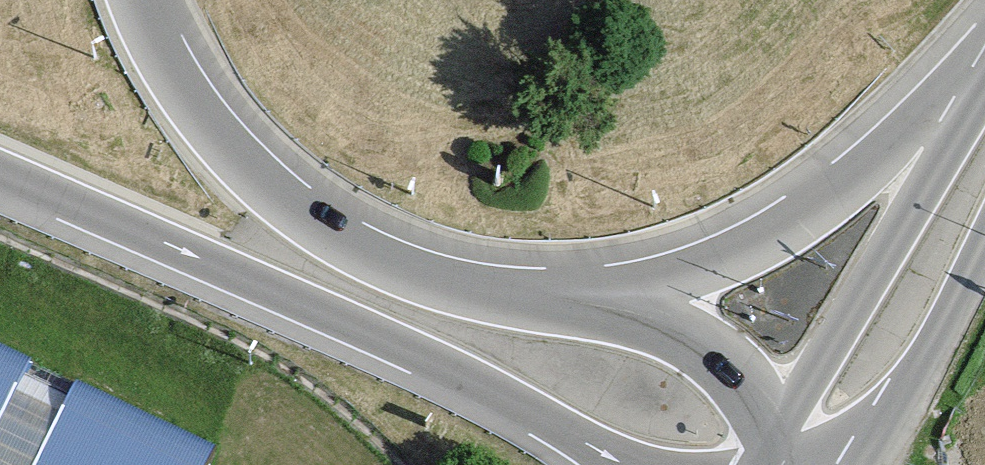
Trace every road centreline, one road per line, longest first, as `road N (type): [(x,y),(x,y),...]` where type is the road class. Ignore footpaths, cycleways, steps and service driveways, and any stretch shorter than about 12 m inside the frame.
road 1 (motorway): [(0,174),(465,380),(624,464)]
road 2 (motorway): [(542,293),(405,269),(321,225),(249,165),(185,94),(136,0)]
road 3 (motorway): [(984,43),(841,184),(749,242),(627,286),(542,293)]
road 4 (tertiary): [(984,84),(779,426)]
road 5 (motorway): [(779,426),(724,361),(679,329),(626,309),(542,293)]
road 6 (tertiary): [(866,464),(984,246)]

